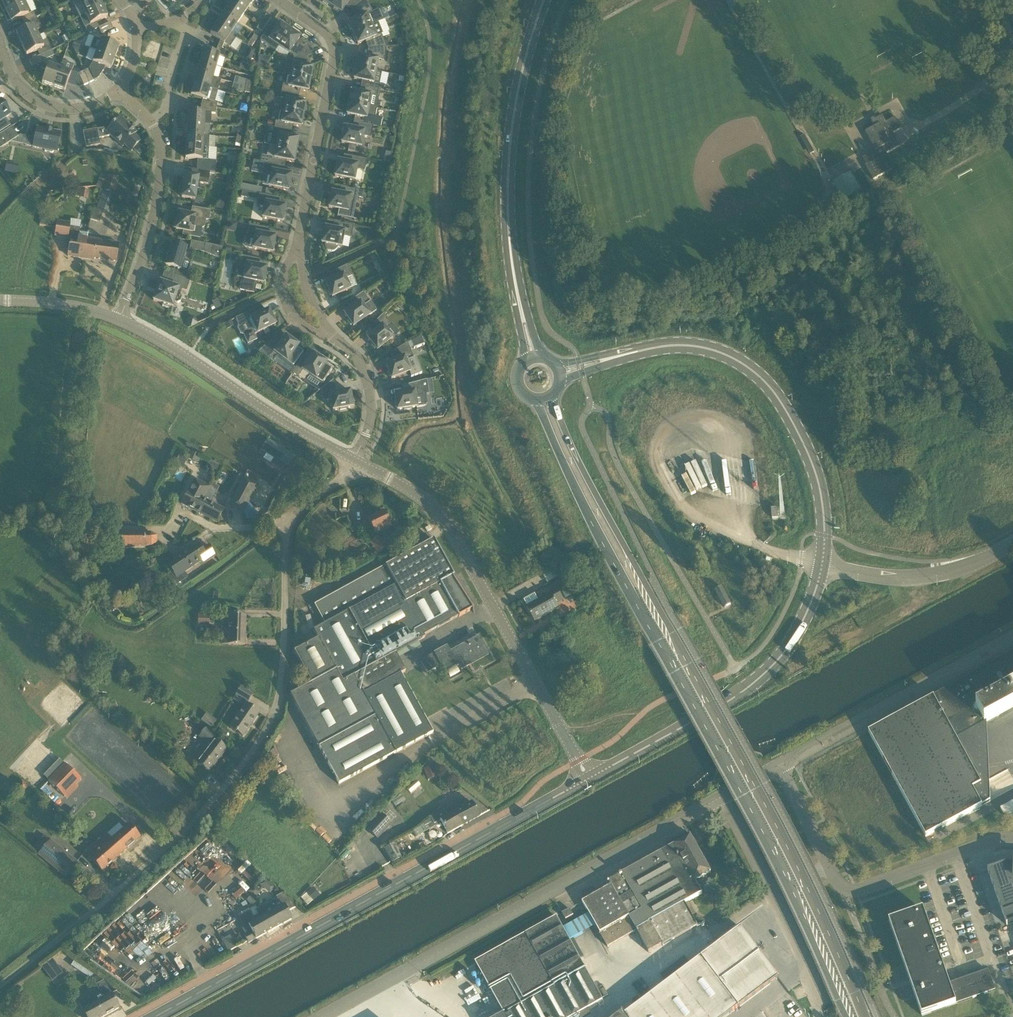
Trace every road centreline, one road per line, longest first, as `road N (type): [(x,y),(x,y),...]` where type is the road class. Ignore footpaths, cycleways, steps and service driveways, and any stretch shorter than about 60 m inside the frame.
road 1 (primary): [(864,1016),(804,879),(584,473),(551,395)]
road 2 (primary): [(536,399),(591,523),(750,810),(848,1016)]
road 3 (track): [(286,524),(280,706),(249,756),(176,839),(0,986)]
road 4 (secondary): [(156,1016),(589,778)]
road 5 (unclassified): [(321,1016),(723,795)]
road 6 (secondary): [(589,778),(448,523),(417,494),(354,460)]
road 7 (secondary): [(823,566),(815,471),(768,385),(705,348),(636,352)]
road 8 (secondary): [(589,778),(756,681),(796,634),(823,566)]
road 9 (primary): [(544,0),(509,157),(509,236),(520,306)]
road 10 (residential): [(297,248),(334,50),(327,34),(279,0)]
road 11 (secondary): [(354,460),(120,320)]
road 12 (unclassified): [(779,764),(1012,636)]
road 13 (residential): [(120,320),(150,231),(162,159),(156,130),(119,89)]
road 14 (unclassified): [(723,795),(826,1016)]
road 15 (unclassified): [(823,566),(925,578),(1012,546)]
road 16 (residential): [(846,890),(1012,843)]
road 17 (residential): [(119,89),(79,108),(40,102),(11,76),(0,45)]
road 18 (residential): [(846,890),(779,764)]
road 19 (residential): [(354,460),(371,419),(369,388),(355,354),(333,337)]
road 20 (secondary): [(120,320),(0,301)]

